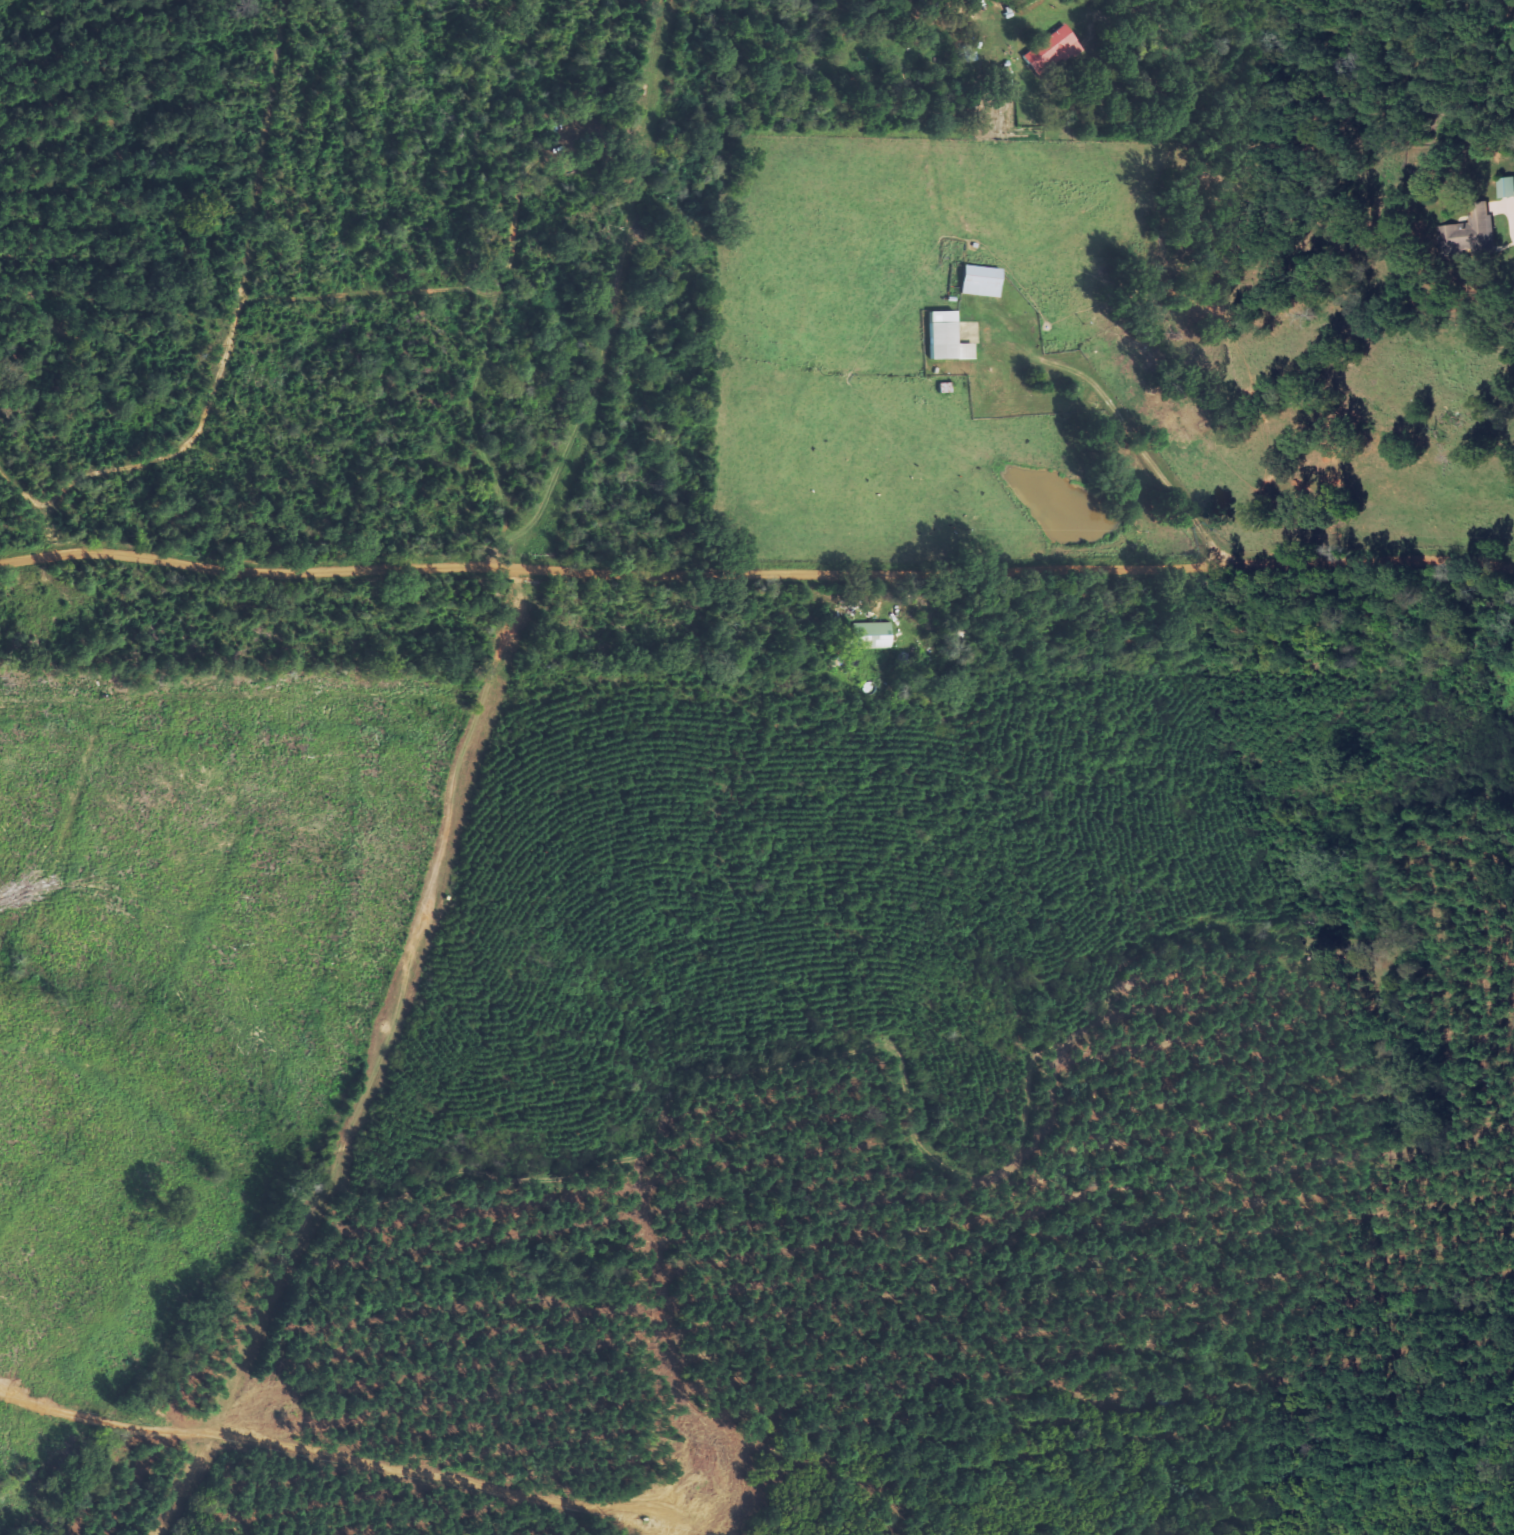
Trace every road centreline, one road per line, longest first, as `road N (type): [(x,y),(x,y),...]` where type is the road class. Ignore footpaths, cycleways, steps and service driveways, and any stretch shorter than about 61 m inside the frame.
road 1 (residential): [(1513,570),(1004,576),(527,572),(80,554),(0,562)]

